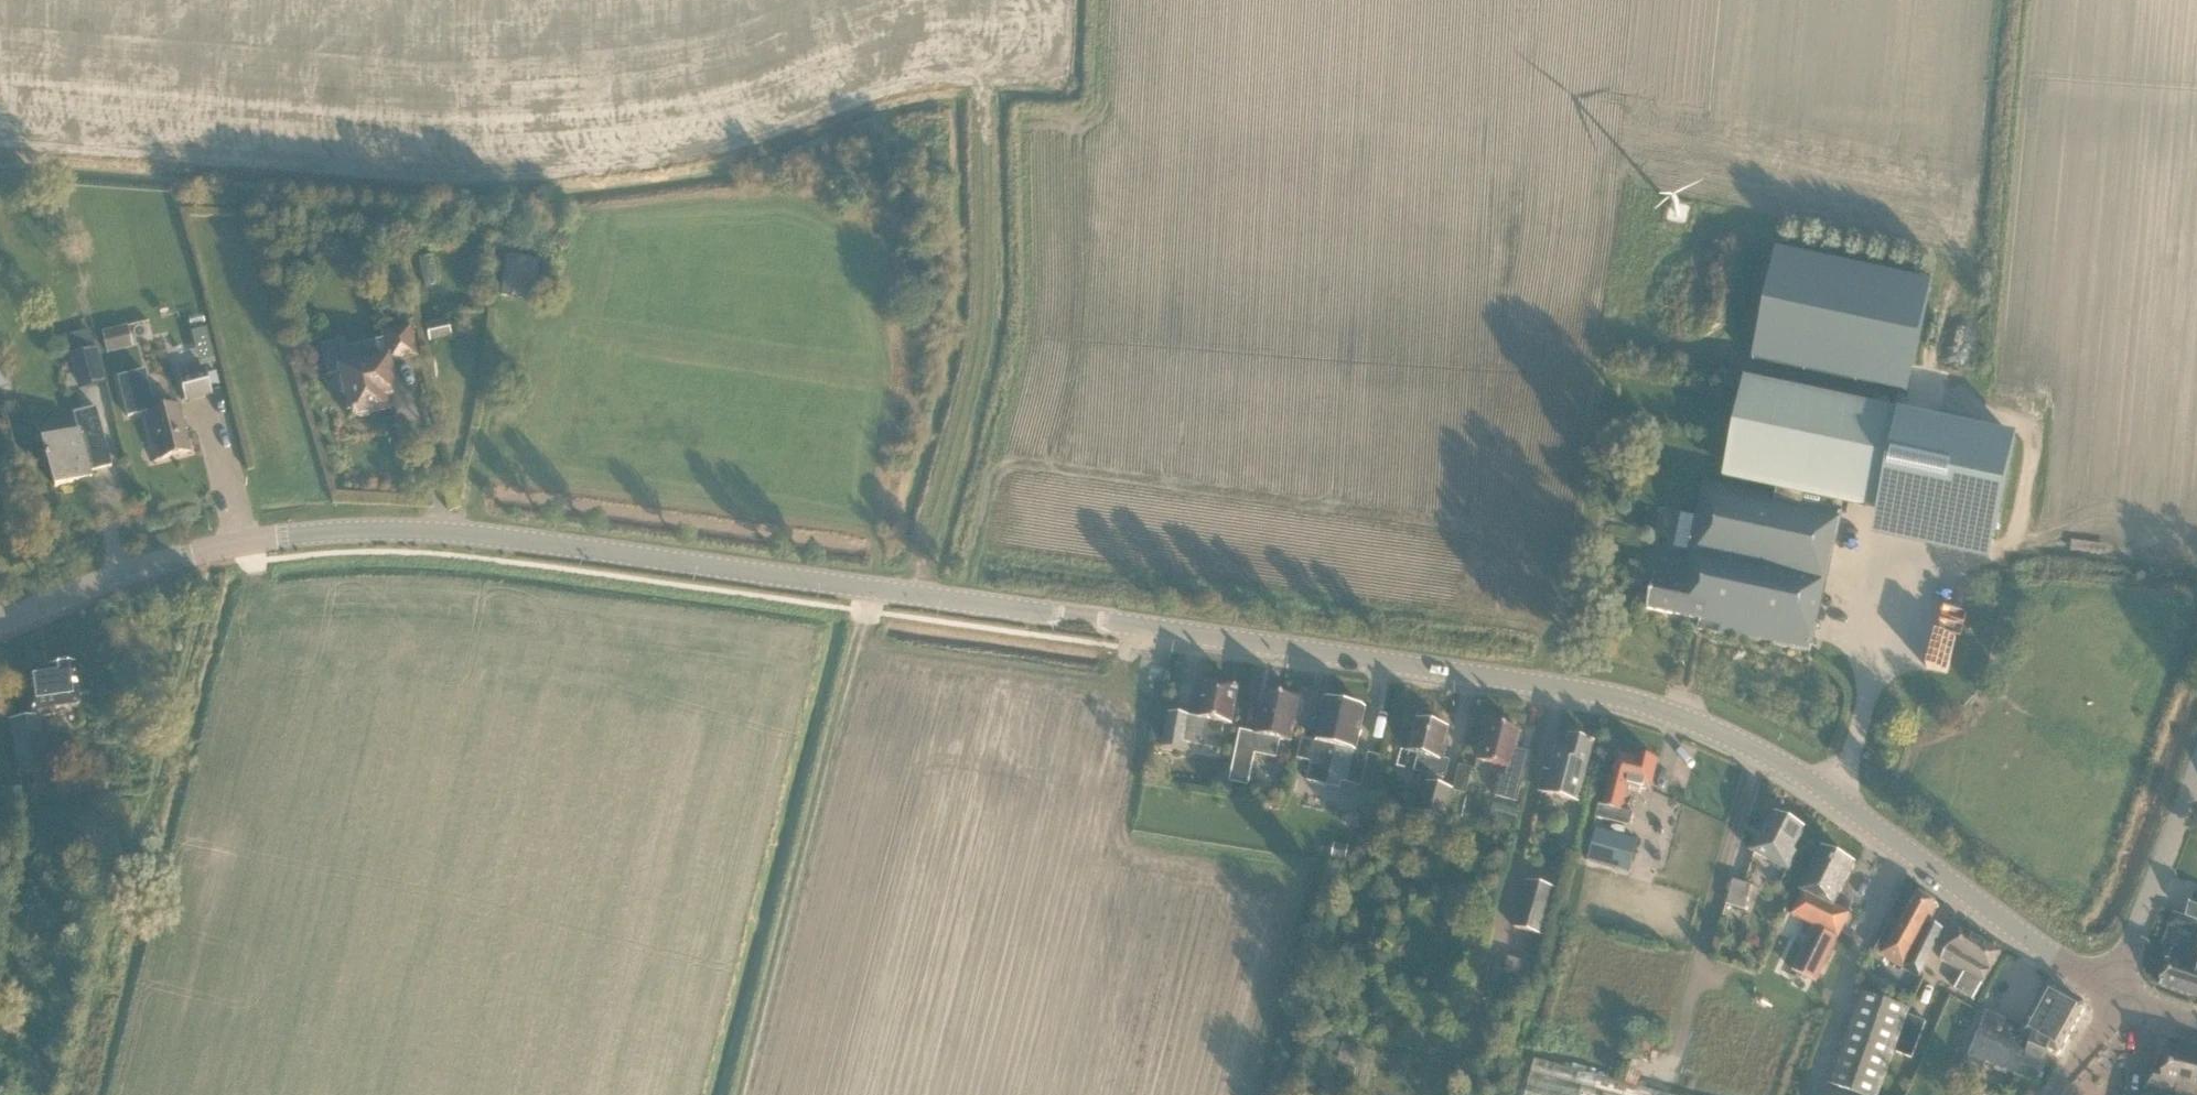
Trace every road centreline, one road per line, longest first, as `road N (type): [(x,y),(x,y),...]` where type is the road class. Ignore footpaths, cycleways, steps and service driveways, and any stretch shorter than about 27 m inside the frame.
road 1 (tertiary): [(2115,993),(2057,960),(1783,762),(1697,720),(1610,695),(909,592)]
road 2 (tertiary): [(0,626),(236,543),(376,530),(556,542),(909,592)]
road 3 (tertiary): [(2115,993),(2196,770)]

